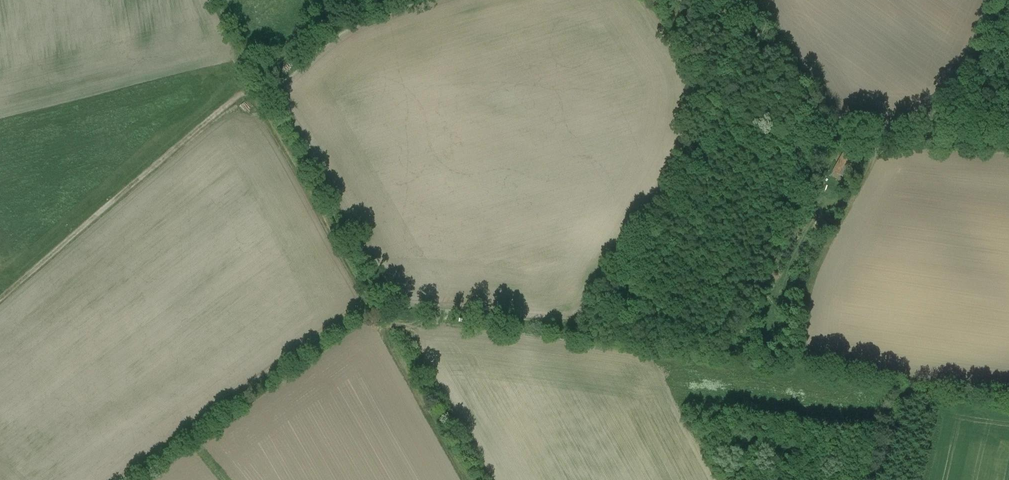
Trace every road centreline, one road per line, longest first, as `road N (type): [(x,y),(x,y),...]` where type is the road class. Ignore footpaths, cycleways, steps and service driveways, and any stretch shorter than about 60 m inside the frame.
road 1 (track): [(472,479),(249,87)]
road 2 (track): [(249,87),(0,301)]
road 3 (track): [(1008,143),(841,135),(758,0)]
road 4 (track): [(1008,392),(793,361)]
road 5 (track): [(249,87),(338,9),(369,0)]

